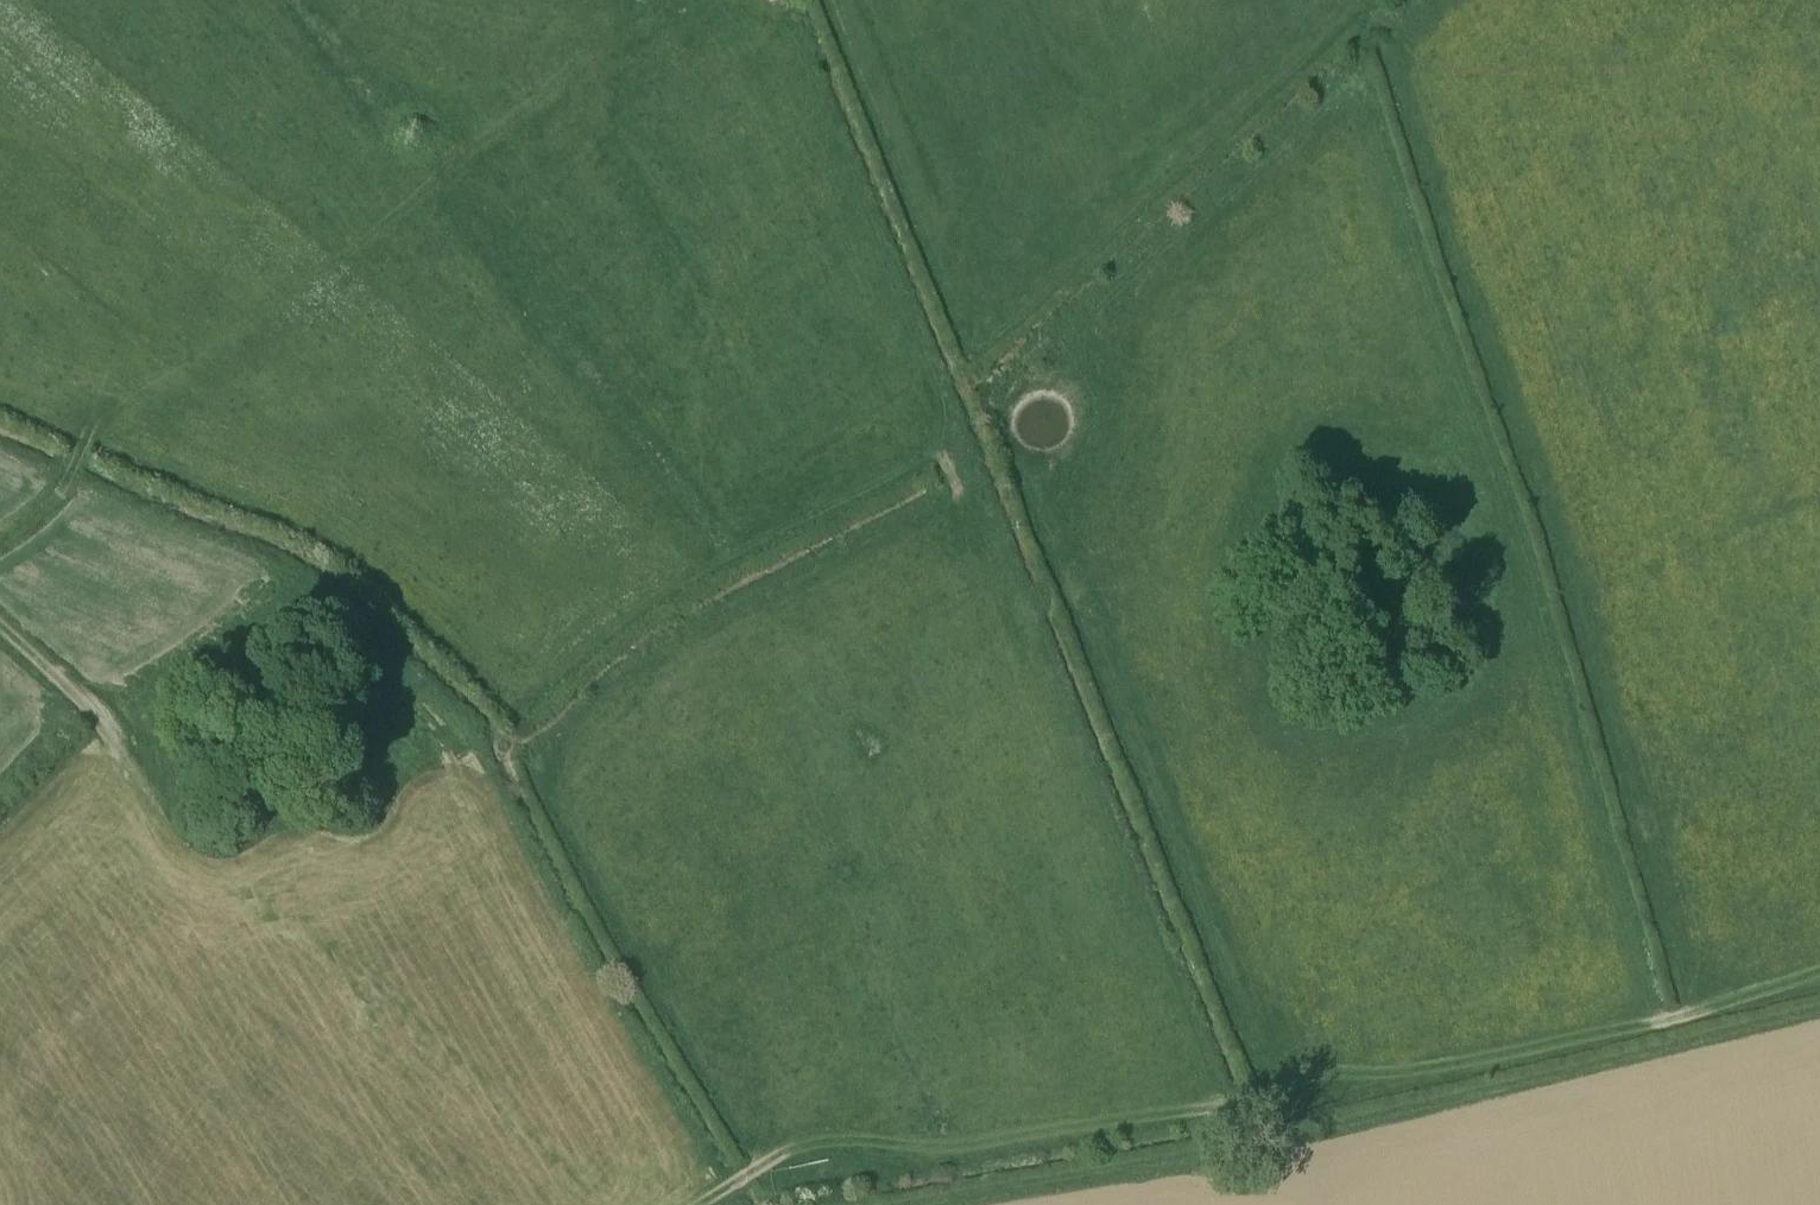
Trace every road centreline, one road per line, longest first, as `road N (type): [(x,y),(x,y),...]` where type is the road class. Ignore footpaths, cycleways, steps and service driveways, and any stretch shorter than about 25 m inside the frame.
road 1 (track): [(606,1204),(407,1065),(252,912),(99,726)]
road 2 (track): [(0,549),(60,500),(85,437)]
road 3 (track): [(0,629),(99,726)]

